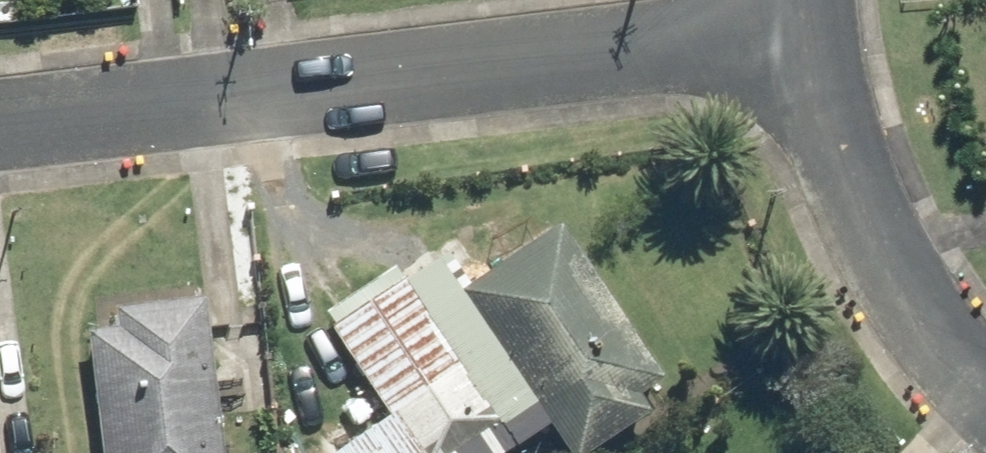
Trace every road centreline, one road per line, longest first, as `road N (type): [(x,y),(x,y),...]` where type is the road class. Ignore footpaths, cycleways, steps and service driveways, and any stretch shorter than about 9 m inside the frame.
road 1 (residential): [(0,127),(805,26)]
road 2 (residential): [(805,26),(829,142),(874,252),(985,388)]

